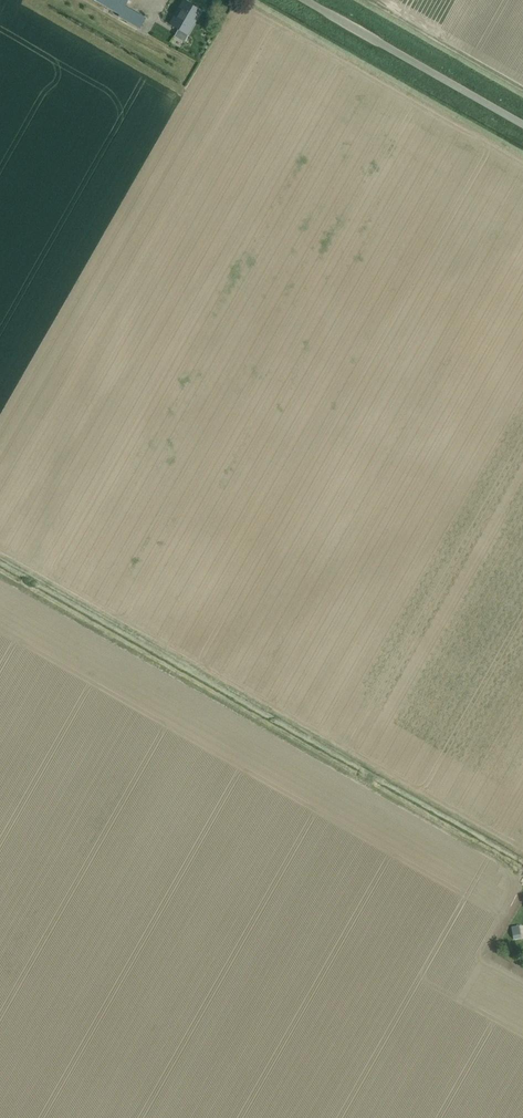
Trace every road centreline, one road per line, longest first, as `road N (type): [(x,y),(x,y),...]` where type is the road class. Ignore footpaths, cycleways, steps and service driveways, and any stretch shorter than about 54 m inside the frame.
road 1 (unclassified): [(302,0),(522,125)]

